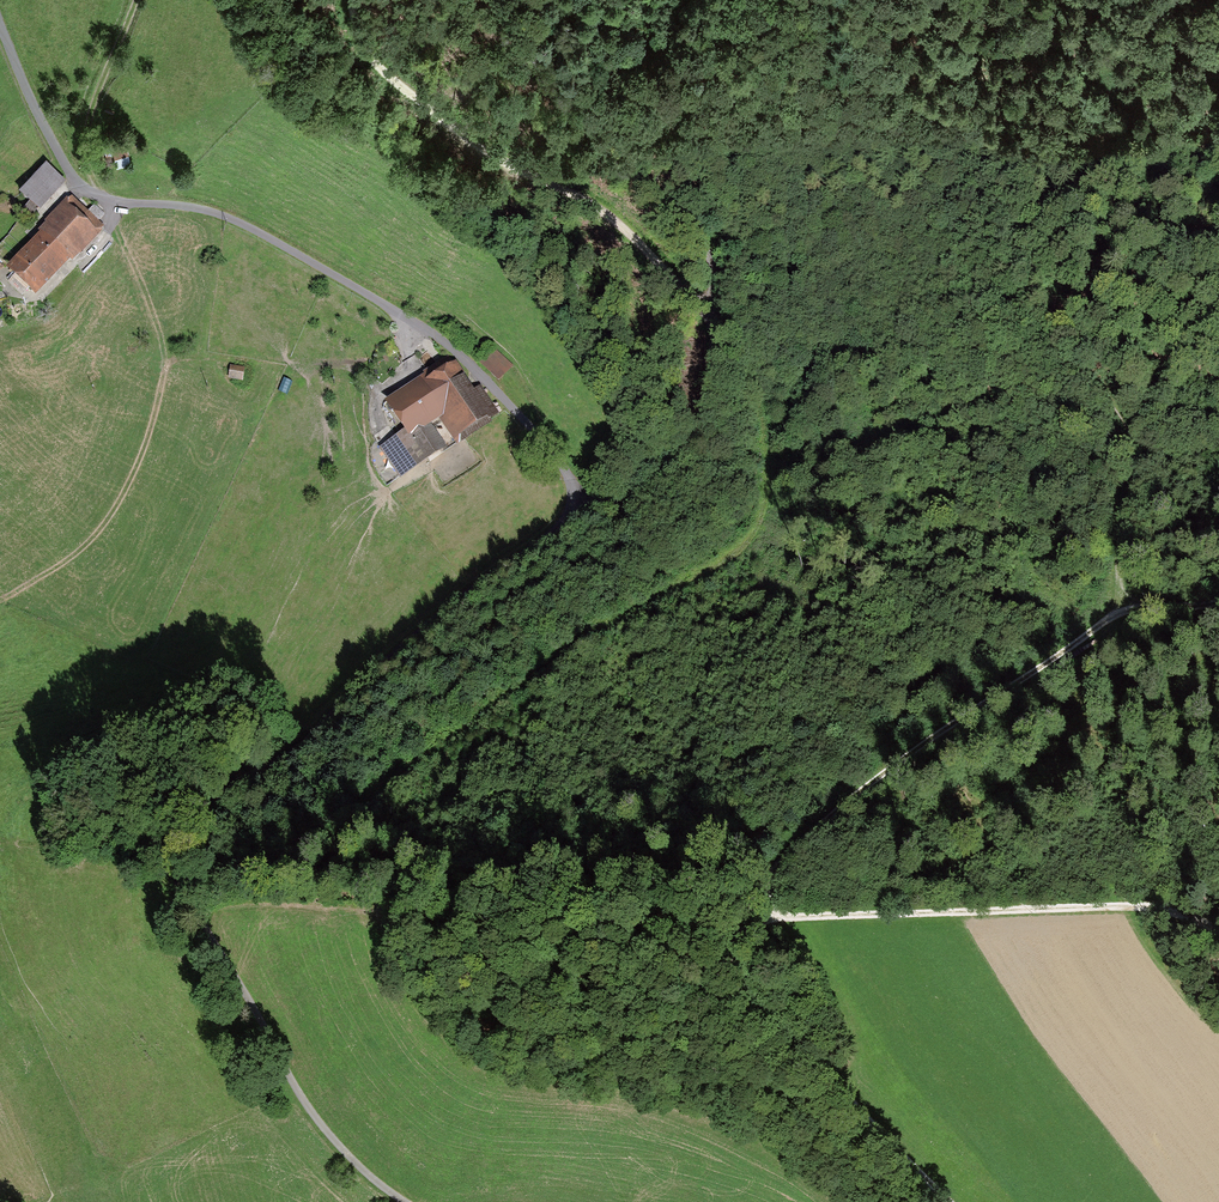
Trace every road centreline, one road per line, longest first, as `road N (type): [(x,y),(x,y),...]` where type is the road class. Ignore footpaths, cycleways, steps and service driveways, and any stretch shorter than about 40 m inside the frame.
road 1 (residential): [(406,1201),(354,1162),(295,1087),(200,919),(197,863),(224,794),(293,749),(409,639),(554,526),(571,503),(571,482),(483,378),(423,327),(238,222),(182,206),(118,201),(84,186),(44,126),(0,26)]
road 2 (track): [(368,799),(598,629),(730,556),(758,526),(766,479),(752,381),(715,313),(593,206),(507,164),(382,73),(349,32),(346,0)]
road 3 (track): [(1218,601),(1131,607),(1096,626),(843,803),(745,903),(736,954),(748,997),(947,1201)]
road 4 (track): [(1218,660),(1175,640),(1120,589),(1117,559),(1137,469),(1133,433),(1112,398),(1030,321),(1021,298),(1011,184),(998,152),(875,78),(852,46),(846,0)]
road 5 (track): [(574,496),(637,497),(693,442),(711,383),(716,272),(701,241),(515,38),(500,0)]
road 6 (track): [(738,934),(787,915),(1113,905),(1157,908),(1218,931)]

